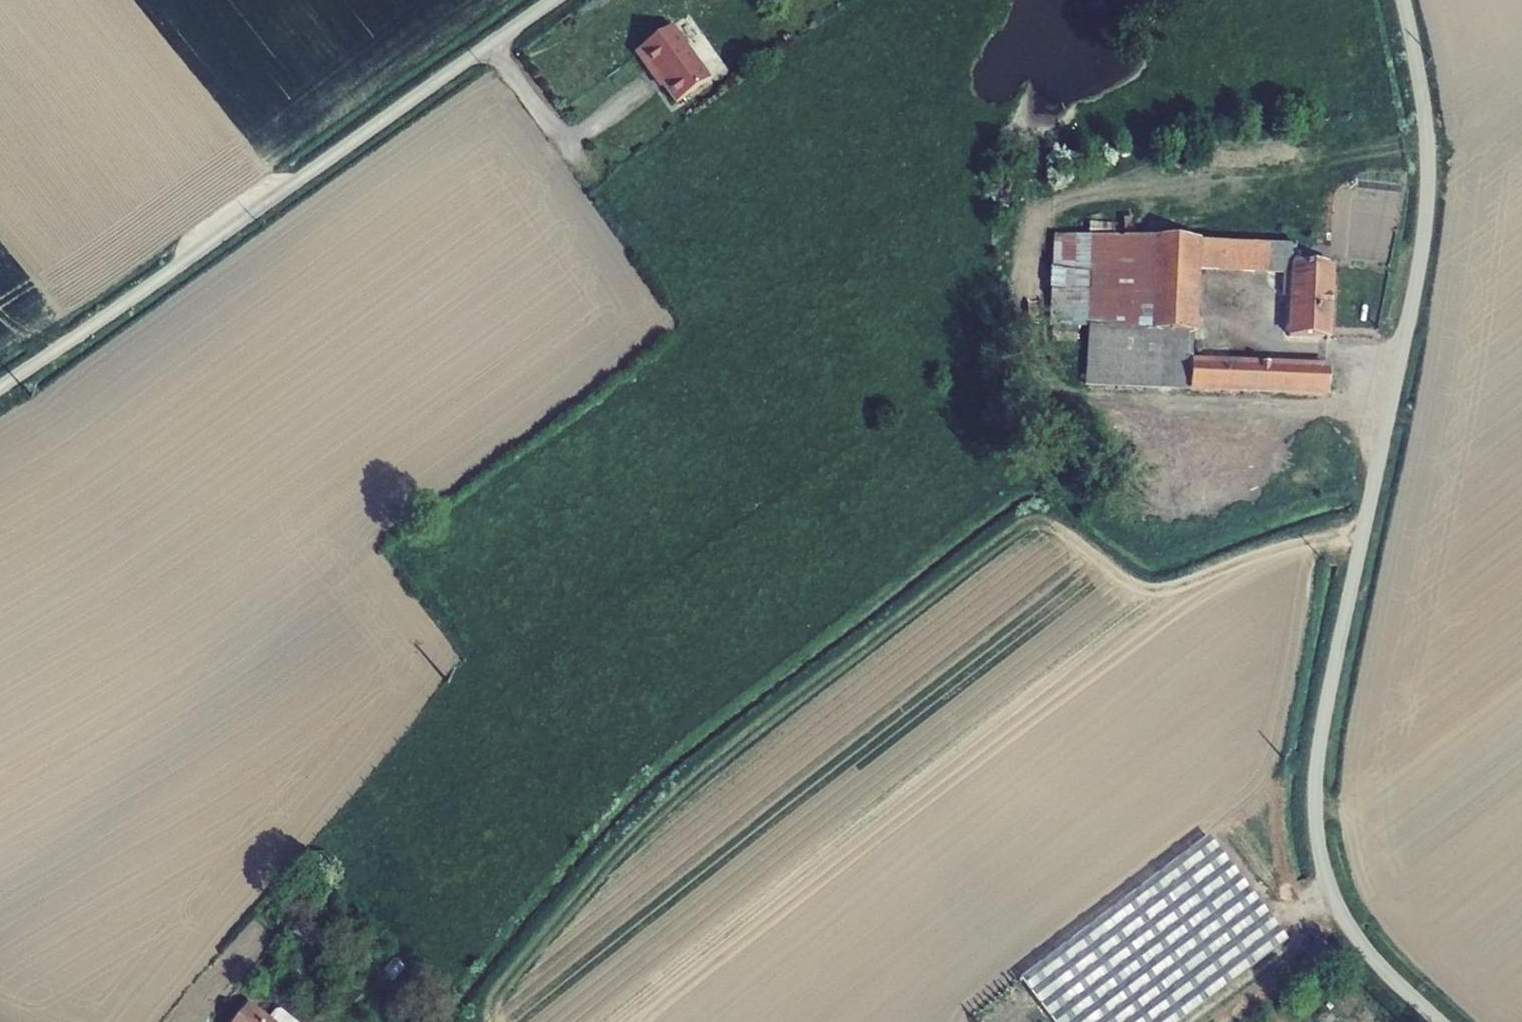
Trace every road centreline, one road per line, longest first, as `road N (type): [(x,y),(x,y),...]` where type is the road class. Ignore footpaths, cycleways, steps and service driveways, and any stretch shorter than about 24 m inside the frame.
road 1 (residential): [(1440,1021),(1349,927),(1320,855),(1314,791),(1425,213),(1424,120),(1403,0)]
road 2 (unclassified): [(0,386),(550,0)]

